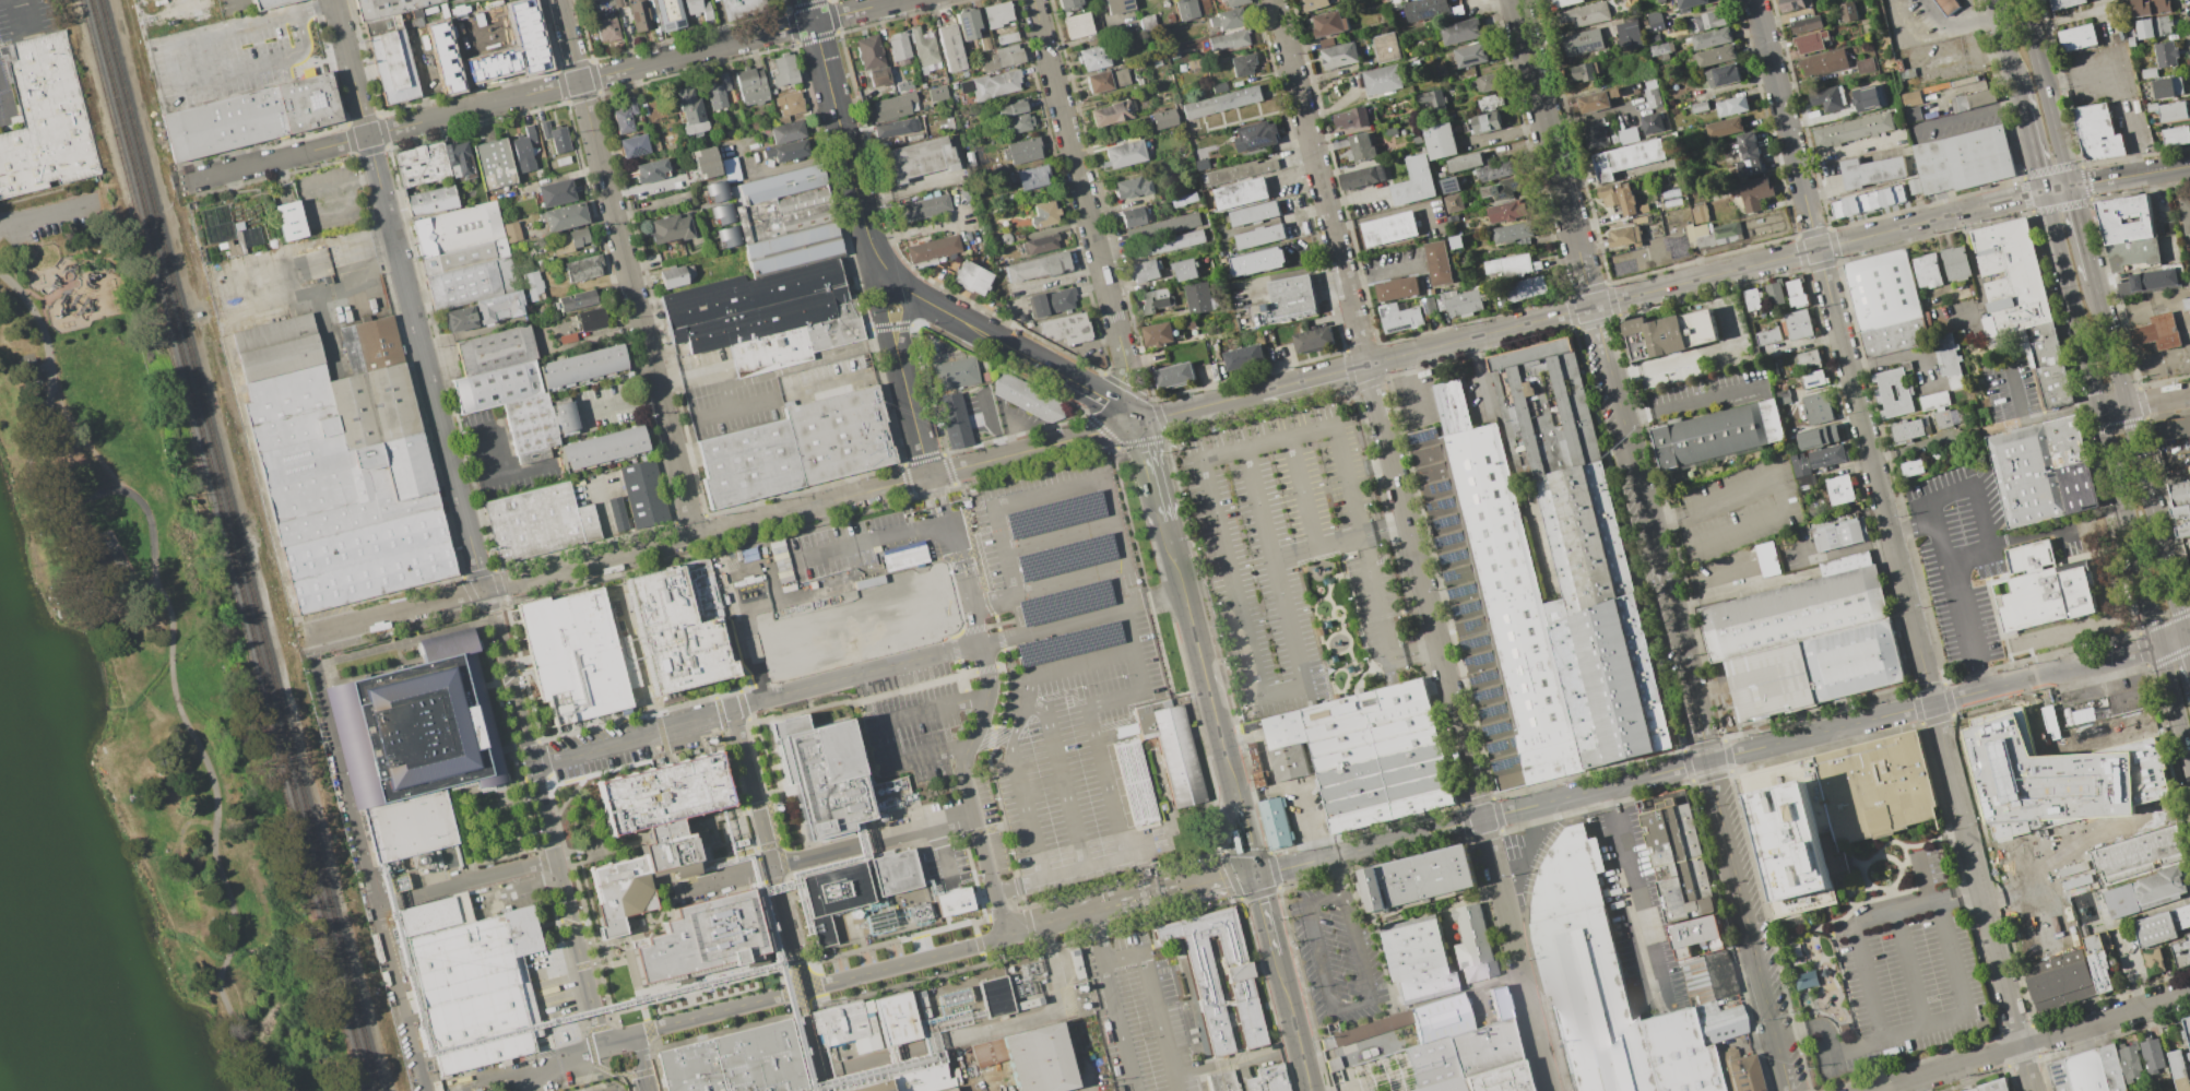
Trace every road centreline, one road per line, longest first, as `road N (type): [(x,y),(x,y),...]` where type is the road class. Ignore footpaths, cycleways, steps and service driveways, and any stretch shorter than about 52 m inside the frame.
road 1 (residential): [(1756,0),(1932,703)]
road 2 (tertiary): [(1591,307),(2025,194),(2189,165)]
road 3 (residential): [(356,622),(930,476)]
road 4 (residential): [(368,135),(899,0)]
road 5 (residential): [(1368,364),(1481,818)]
road 6 (residential): [(1255,873),(1708,760)]
road 7 (tertiary): [(1160,417),(1591,307)]
road 8 (residential): [(559,0),(659,393)]
road 9 (residential): [(1708,760),(1611,379)]
road 10 (residential): [(1274,0),(1368,364)]
road 11 (primary): [(2100,413),(2189,764)]
road 12 (residential): [(1034,0),(1122,347)]
road 13 (residential): [(1932,703),(2021,1046)]
road 14 (residential): [(1789,1090),(1708,760)]
road 15 (residential): [(403,269),(486,589)]
road 16 (residential): [(1515,0),(1591,307)]
road 17 (tertiary): [(808,0),(871,237),(896,283)]
road 18 (tertiary): [(1167,521),(1236,802)]
road 19 (residential): [(1481,818),(1551,1090)]
road 20 (residential): [(334,0),(403,269)]
road 21 (residential): [(1932,703),(2183,632)]
road 22 (primary): [(2183,632),(2127,407)]
road 23 (residential): [(1708,760),(1932,703)]
road 24 (primary): [(2041,191),(2100,413)]
road 25 (primary): [(2072,186),(2024,0)]
road 26 (residential): [(188,181),(368,135)]
road 27 (residential): [(967,466),(1140,423)]
road 28 (residential): [(2021,1046),(2189,993)]
road 29 (residential): [(1876,1090),(2021,1046)]
road 30 (residential): [(659,393),(695,536)]
road 31 (tertiary): [(1277,956),(1312,1090)]
road 32 (tertiary): [(914,295),(1030,358)]

